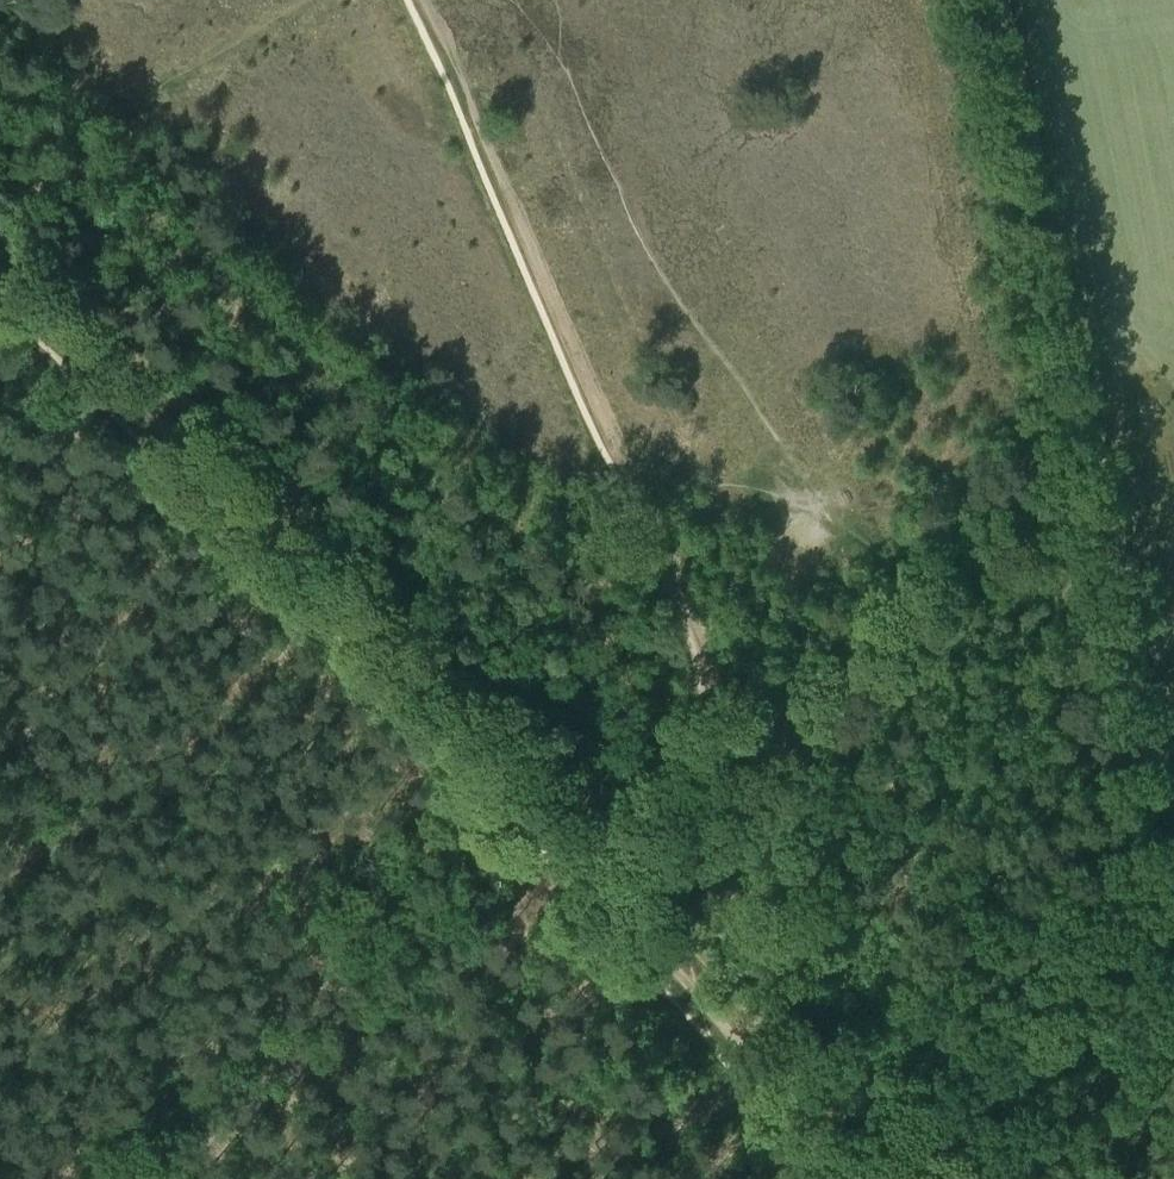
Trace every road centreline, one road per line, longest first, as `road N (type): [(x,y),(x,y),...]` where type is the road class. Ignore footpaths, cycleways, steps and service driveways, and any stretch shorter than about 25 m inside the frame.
road 1 (track): [(575,853),(244,510),(0,274)]
road 2 (track): [(563,877),(155,1178)]
road 3 (track): [(918,617),(563,877)]
road 4 (track): [(842,1178),(575,853)]
road 5 (track): [(1107,478),(1173,794)]
road 6 (track): [(1107,478),(918,617)]

